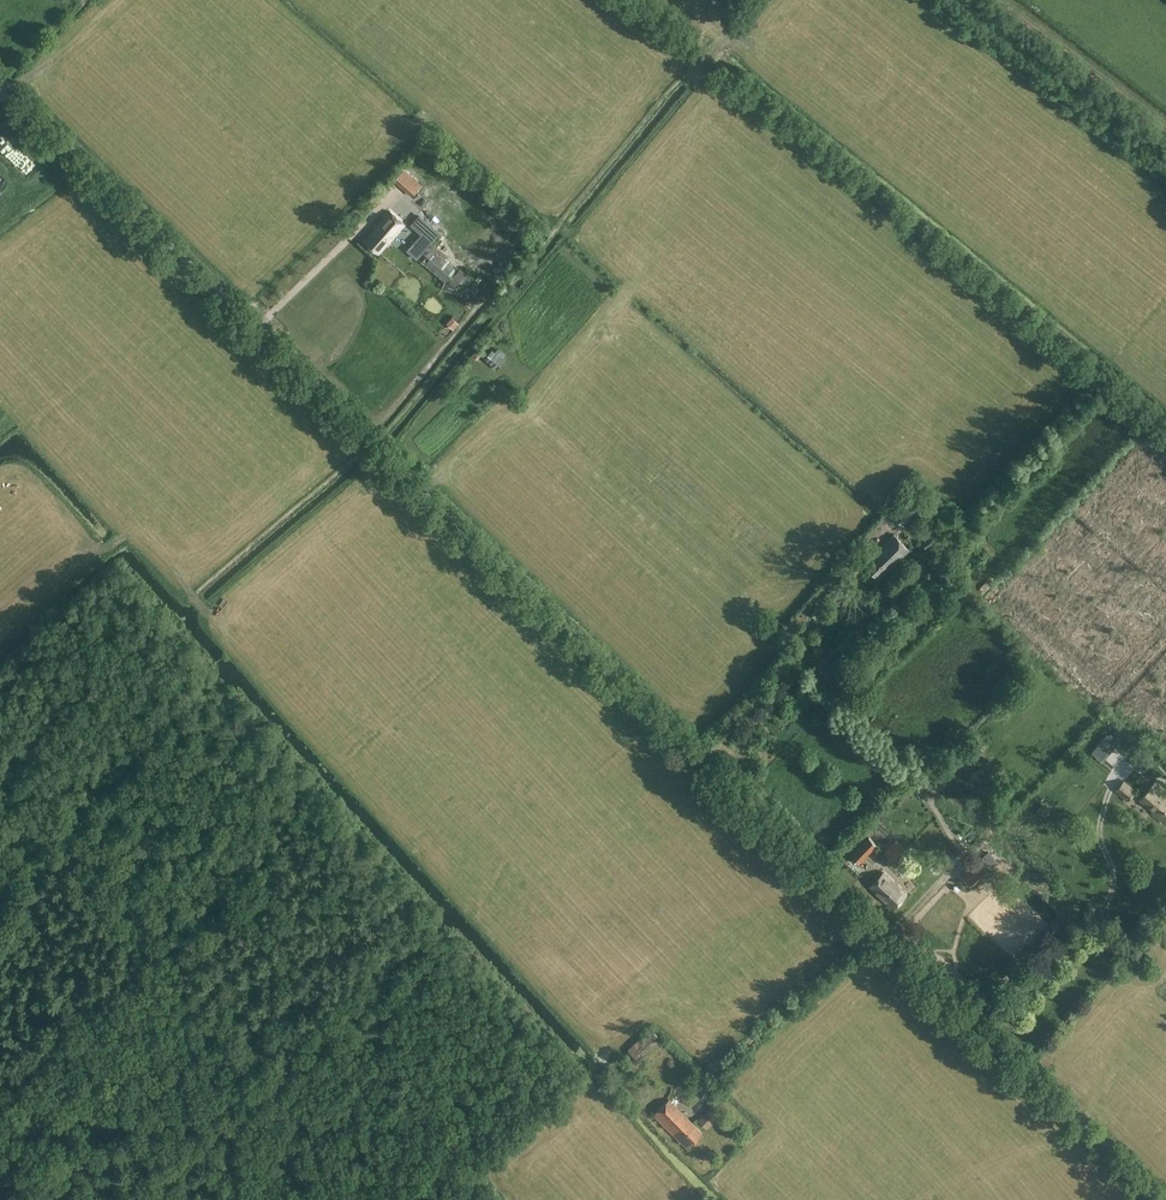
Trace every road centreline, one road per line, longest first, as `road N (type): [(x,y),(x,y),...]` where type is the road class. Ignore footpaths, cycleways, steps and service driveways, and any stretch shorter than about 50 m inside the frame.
road 1 (unclassified): [(1163,1199),(0,80)]

